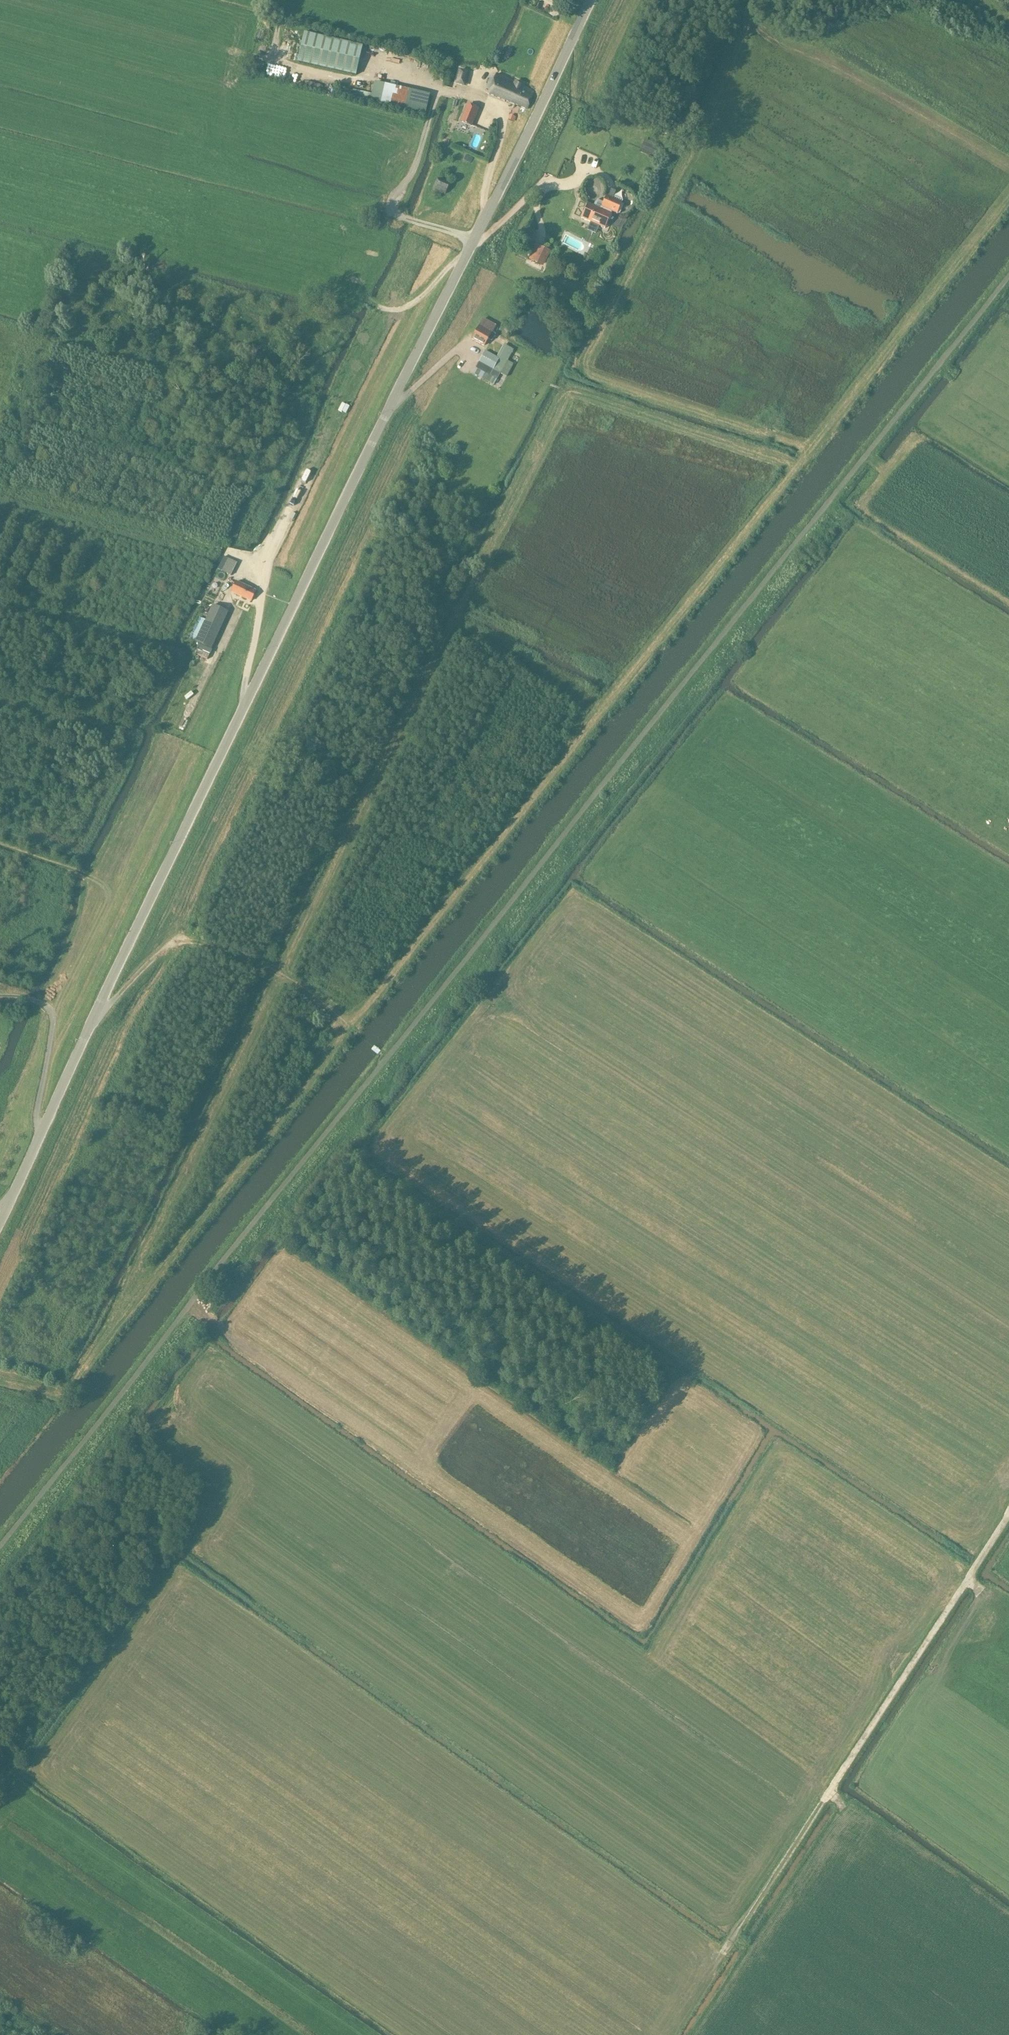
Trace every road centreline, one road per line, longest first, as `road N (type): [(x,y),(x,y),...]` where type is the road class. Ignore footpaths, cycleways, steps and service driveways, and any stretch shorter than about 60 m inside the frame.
road 1 (unclassified): [(1008,275),(0,1547)]
road 2 (unclassified): [(0,1226),(593,0)]
road 3 (track): [(31,1389),(61,1397),(349,1028)]
road 4 (track): [(369,2034),(0,1772)]
road 5 (track): [(586,167),(576,180),(538,187),(475,240),(394,214),(439,91)]
road 6 (track): [(360,1038),(271,970),(195,942),(166,948),(91,1027)]
road 7 (track): [(475,240),(507,111),(439,91)]
road 8 (track): [(1008,475),(928,423),(960,379),(938,365)]
road 9 (track): [(339,285),(377,307),(400,310),(468,253)]
road 10 (track): [(109,895),(164,755)]
road 11 (track): [(40,1002),(53,1014),(109,895)]
road 12 (track): [(53,1014),(36,1116),(40,1140)]
road 13 (track): [(109,895),(79,872),(0,845)]

